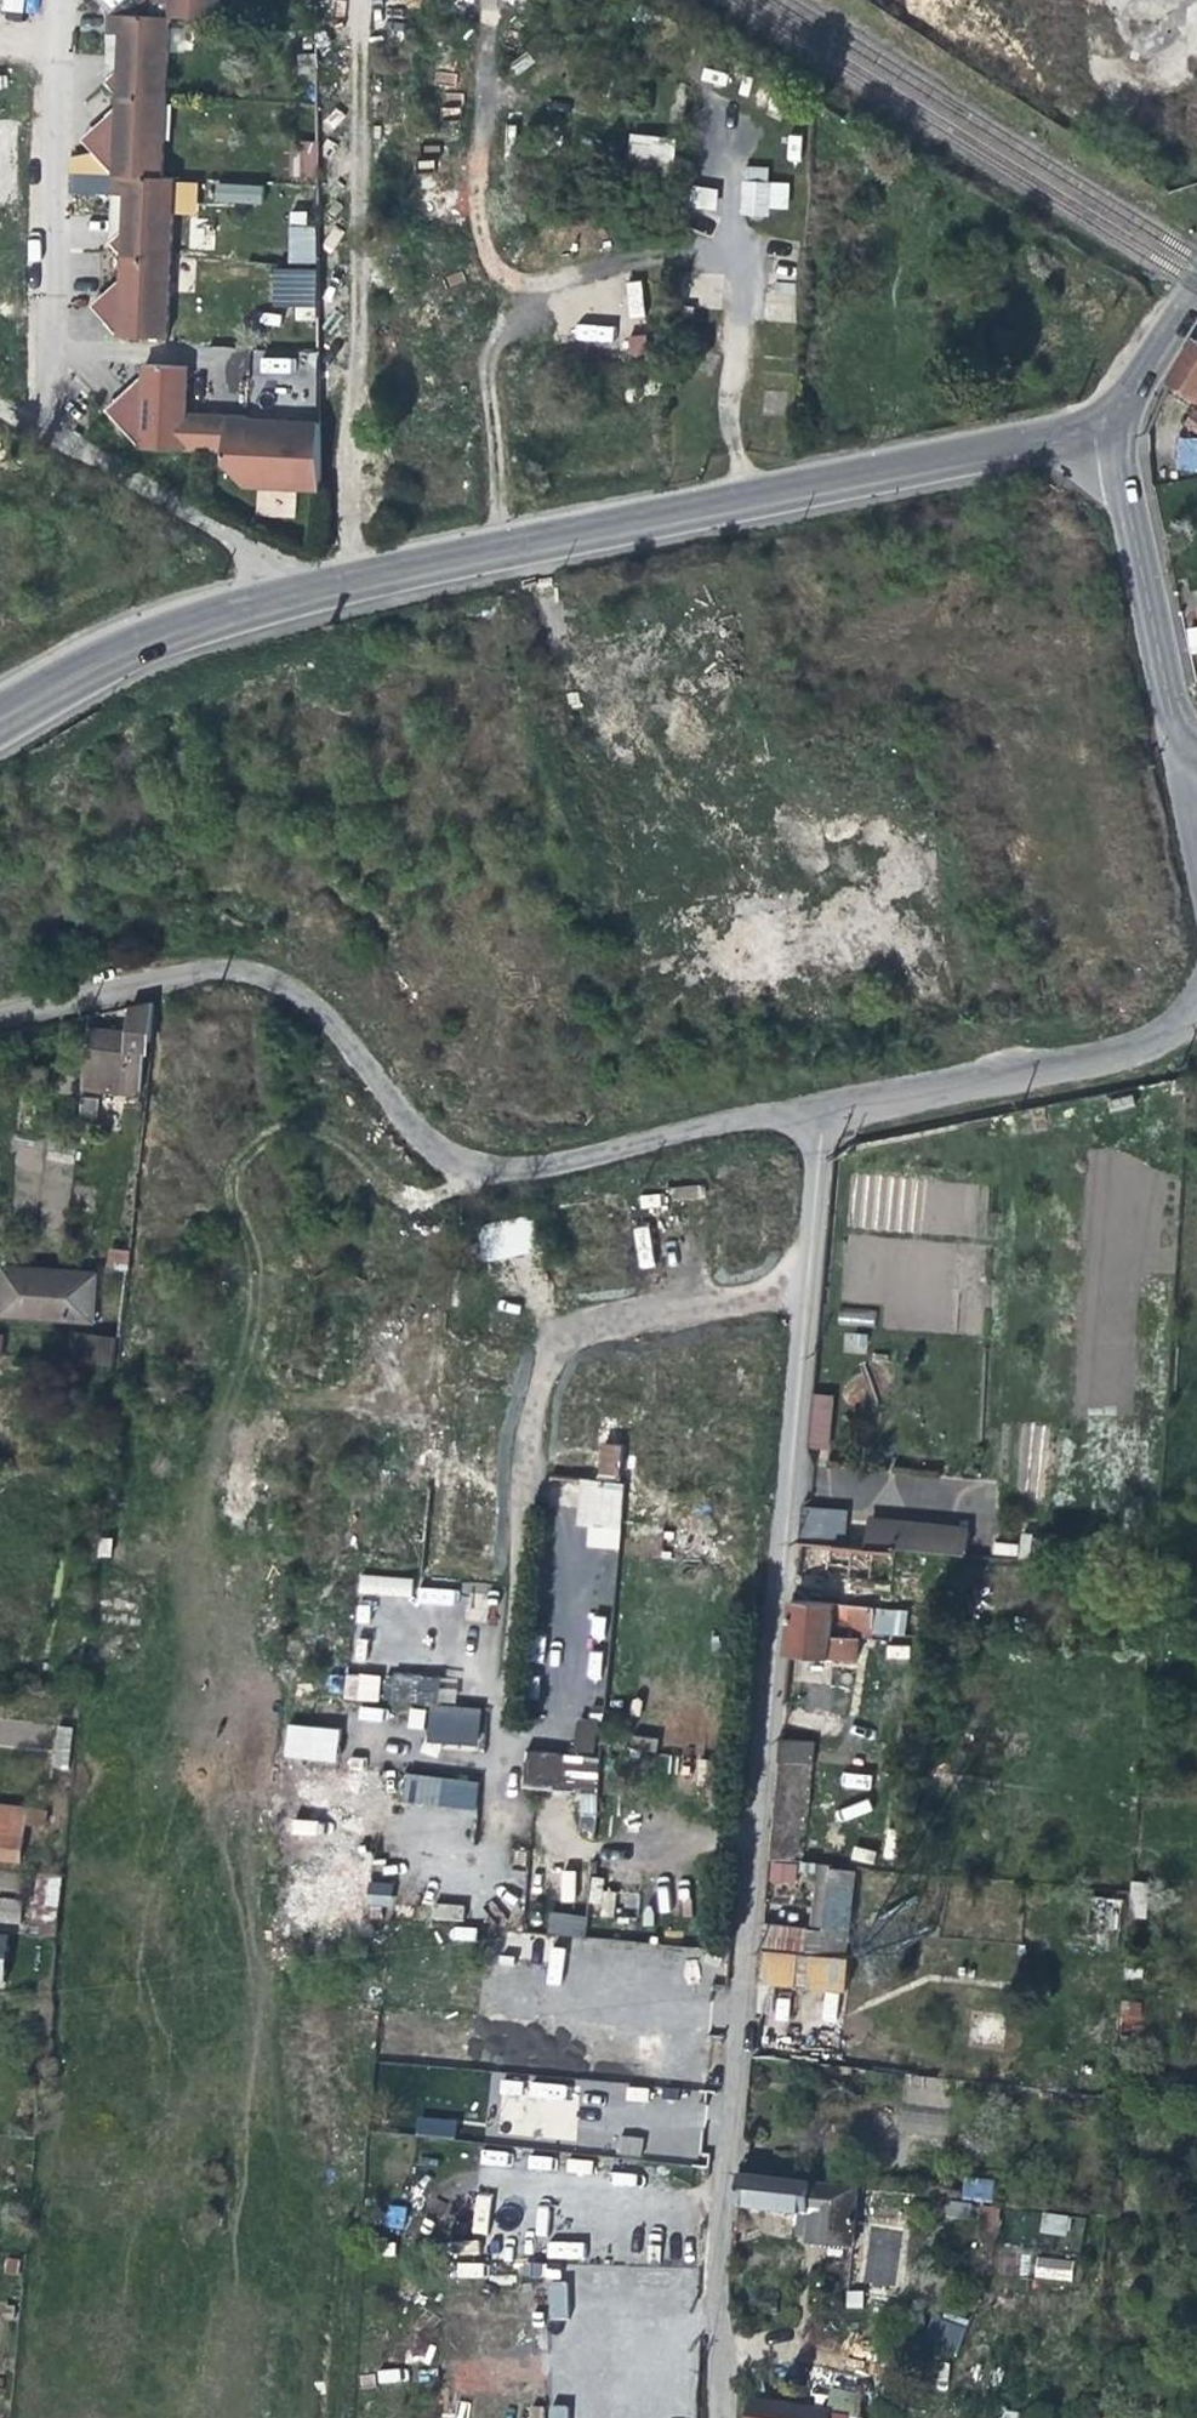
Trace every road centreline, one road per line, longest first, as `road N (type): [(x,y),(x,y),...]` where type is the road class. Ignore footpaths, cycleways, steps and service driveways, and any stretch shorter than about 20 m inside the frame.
road 1 (residential): [(0,1011),(159,975),(233,970),(275,977),(307,1000),(441,1152),(491,1171),(1115,1053),(1164,1036),(1196,1008)]
road 2 (tertiary): [(746,501),(306,592)]
road 3 (residential): [(59,0),(40,433)]
road 4 (tertiary): [(1121,432),(746,501)]
road 5 (residential): [(1192,782),(1133,531),(1121,432)]
road 6 (tertiary): [(306,592),(131,635),(0,702)]
road 7 (residential): [(306,592),(236,542),(40,433)]
road 8 (residential): [(735,257),(729,422),(746,501)]
road 9 (residential): [(520,287),(735,257)]
road 10 (tertiary): [(1196,290),(1121,432)]
road 11 (residential): [(727,119),(735,257)]

